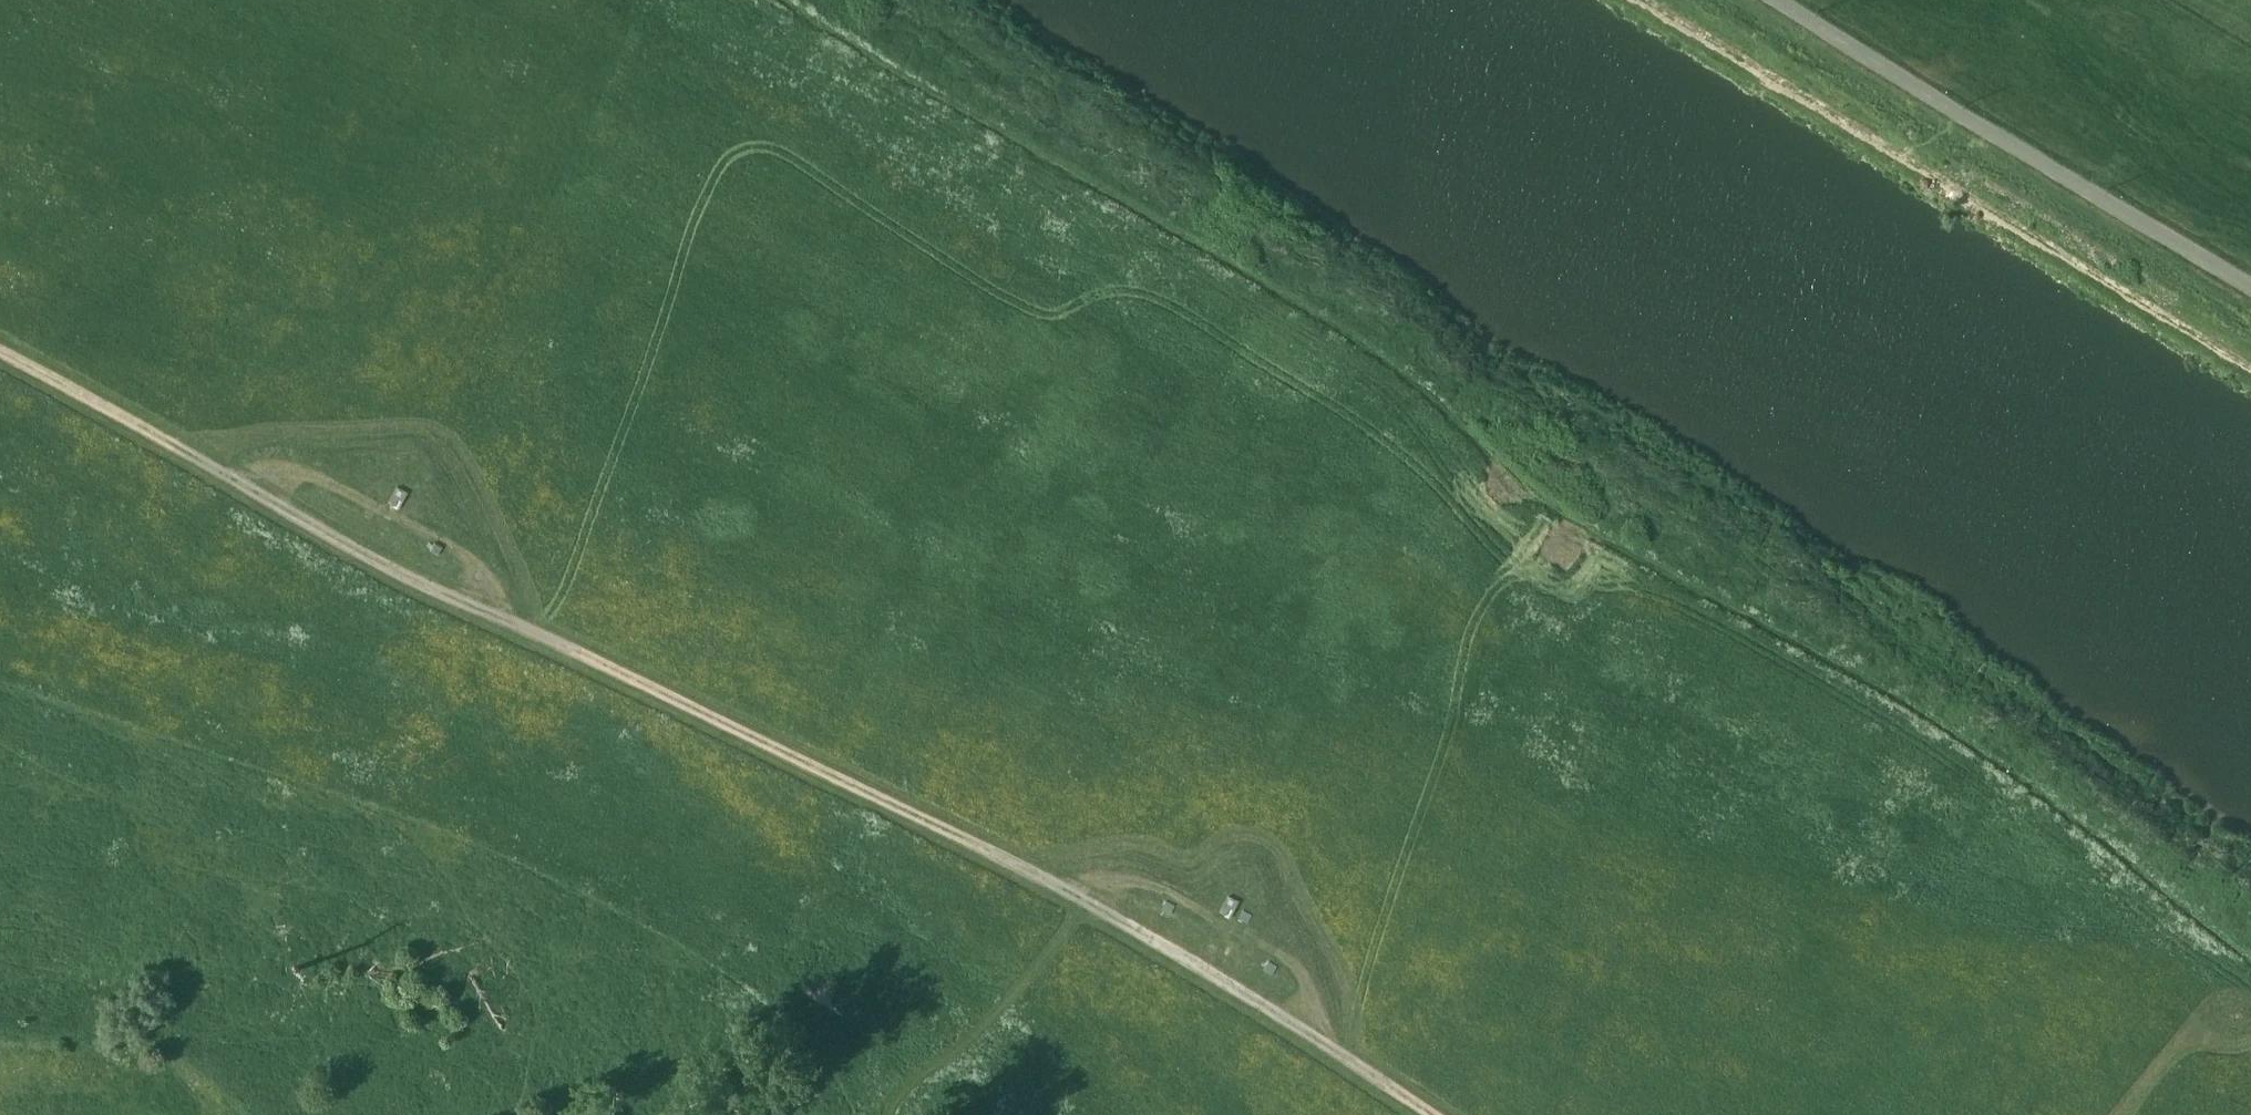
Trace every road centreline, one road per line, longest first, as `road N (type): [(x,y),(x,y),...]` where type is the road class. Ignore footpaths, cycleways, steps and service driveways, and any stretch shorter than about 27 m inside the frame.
road 1 (track): [(0,351),(377,560),(1090,906),(1430,1114)]
road 2 (unclassified): [(1785,0),(2250,282)]
road 3 (track): [(1075,898),(1131,882),(1296,974),(1323,1049)]
road 4 (track): [(498,614),(480,552),(314,473),(244,483)]

